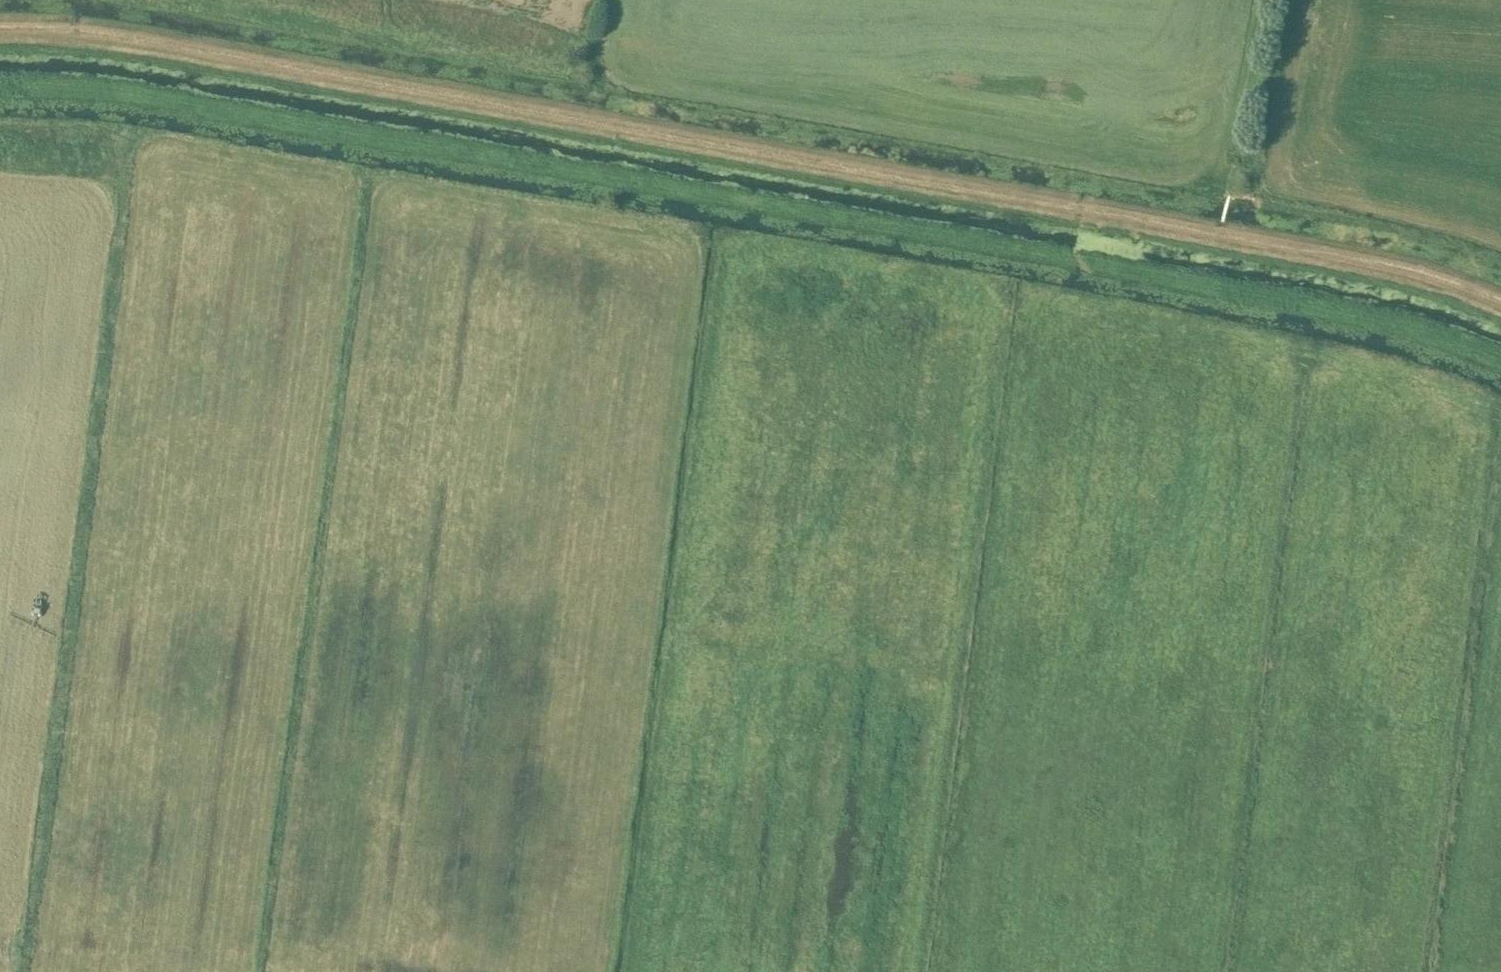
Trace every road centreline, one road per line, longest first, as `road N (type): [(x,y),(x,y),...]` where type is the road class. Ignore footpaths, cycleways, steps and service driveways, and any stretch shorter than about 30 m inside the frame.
road 1 (track): [(0,30),(238,59),(1297,248)]
road 2 (track): [(1073,259),(178,101),(0,85)]

